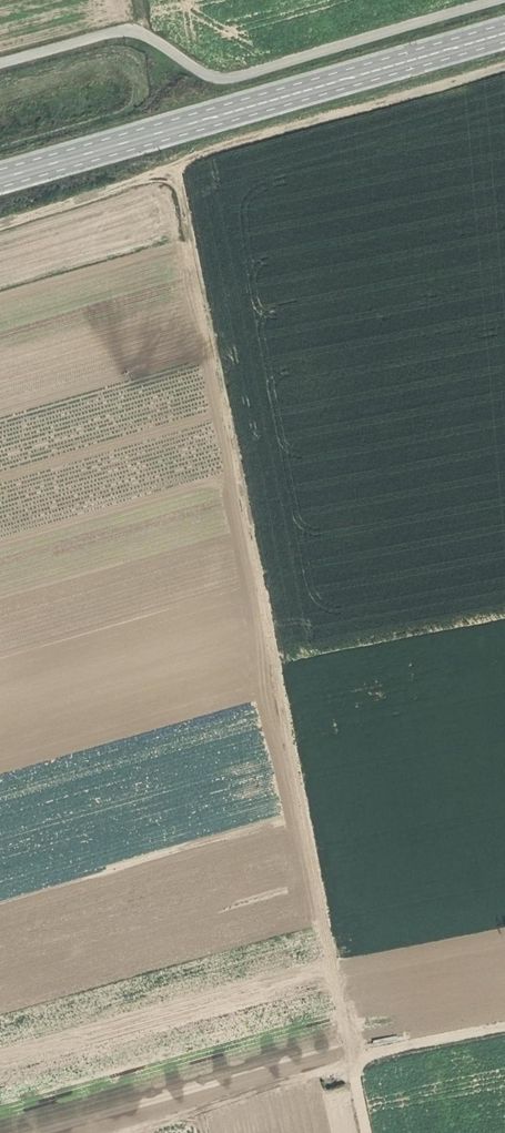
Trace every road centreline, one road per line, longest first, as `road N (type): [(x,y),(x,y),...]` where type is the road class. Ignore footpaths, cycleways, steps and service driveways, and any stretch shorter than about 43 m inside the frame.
road 1 (track): [(369,1132),(175,168),(0,222)]
road 2 (secondary): [(0,177),(504,32)]
road 3 (track): [(497,0),(224,79),(130,28)]
road 4 (track): [(504,64),(257,134),(175,168)]
road 5 (track): [(504,1031),(360,1060)]
road 6 (track): [(130,28),(0,64)]

